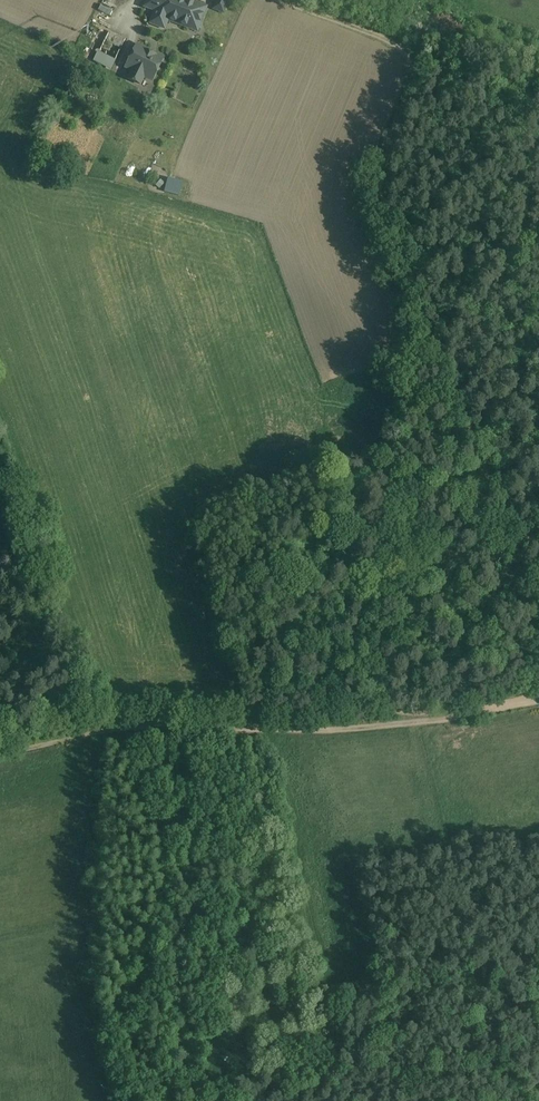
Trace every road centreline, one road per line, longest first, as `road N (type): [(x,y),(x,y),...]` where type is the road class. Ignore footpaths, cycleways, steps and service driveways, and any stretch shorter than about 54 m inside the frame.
road 1 (track): [(274,0),(410,56),(384,158),(391,227),(488,483),(538,550)]
road 2 (track): [(266,730),(417,724),(538,701)]
road 3 (track): [(0,754),(105,733),(266,730)]
road 4 (track): [(538,220),(448,383)]

